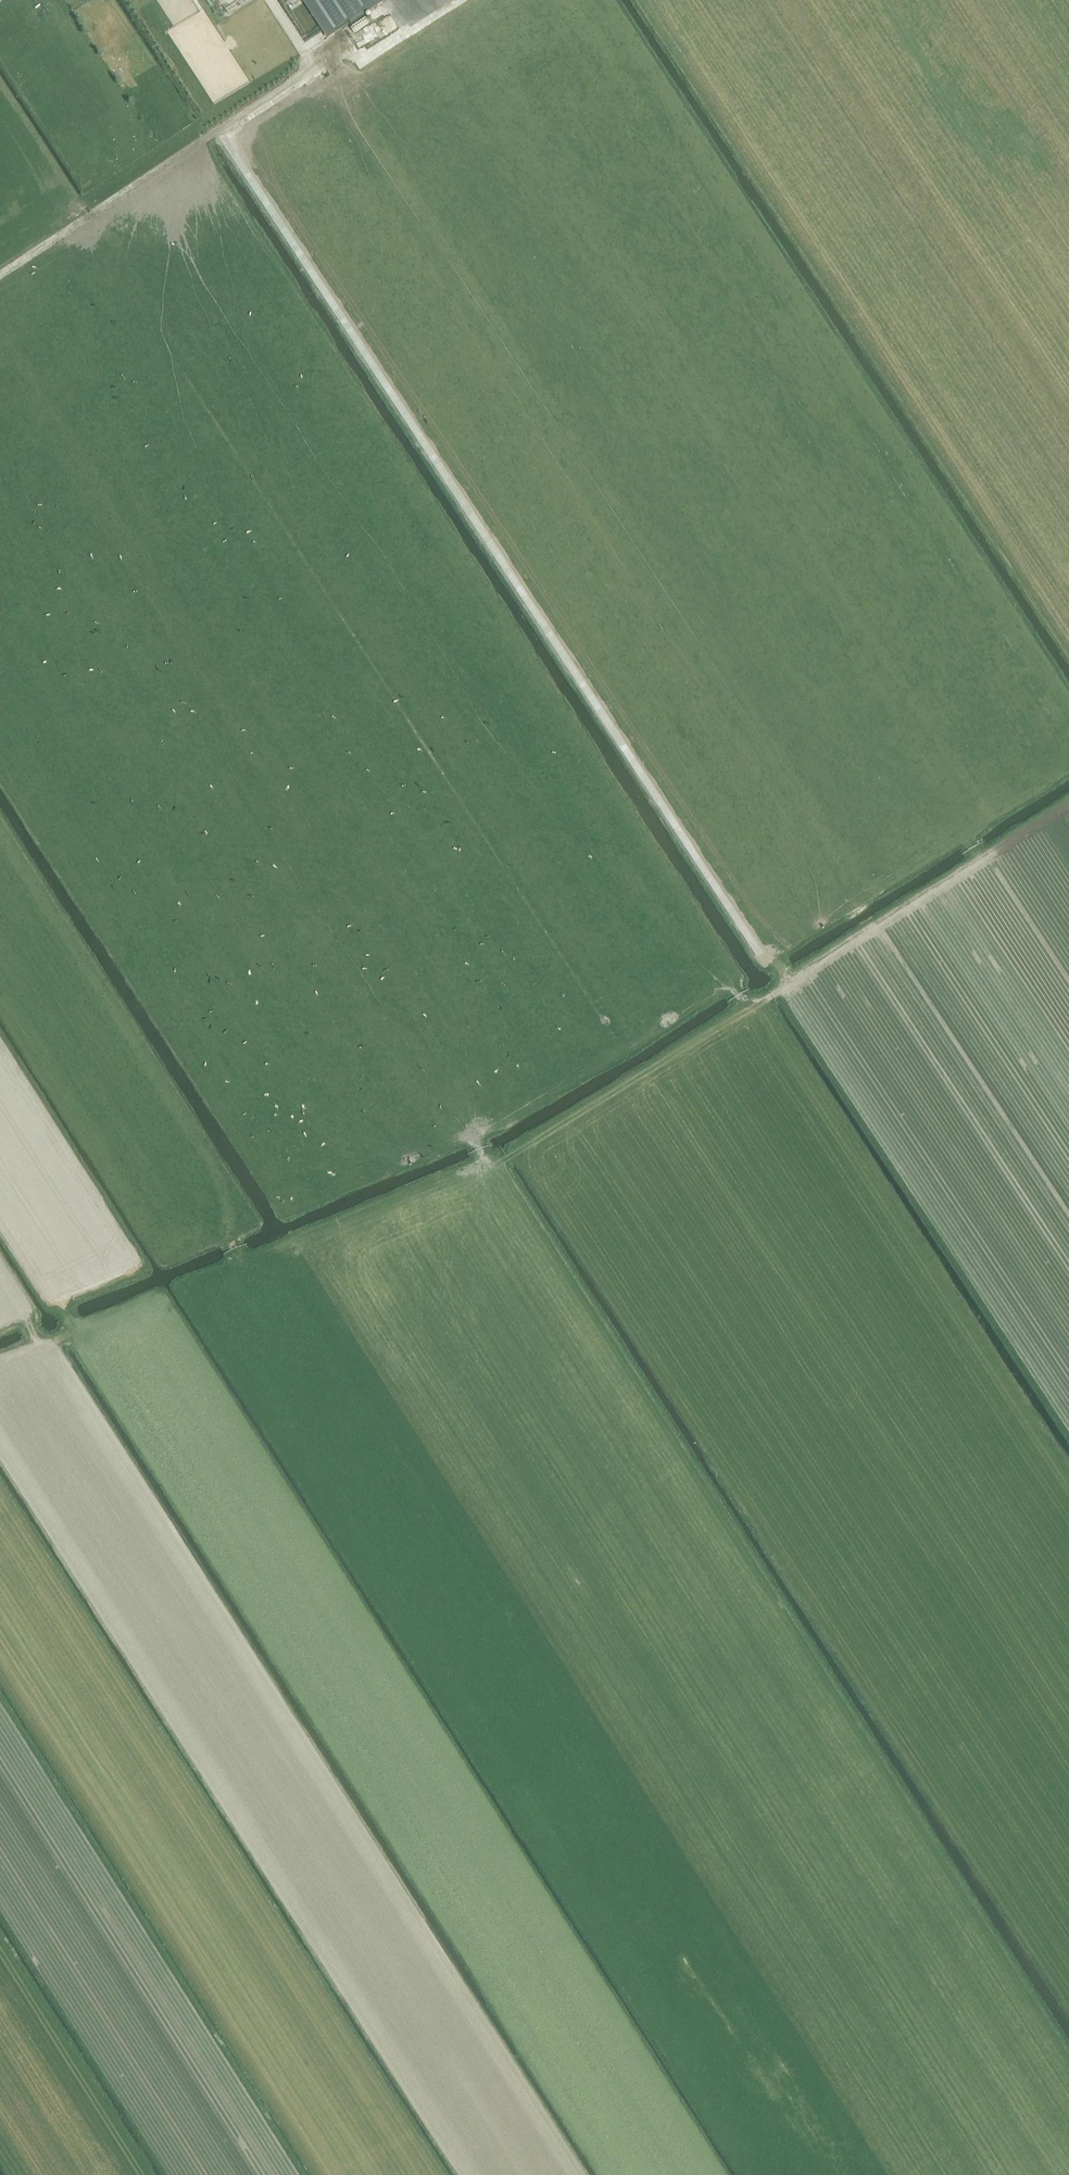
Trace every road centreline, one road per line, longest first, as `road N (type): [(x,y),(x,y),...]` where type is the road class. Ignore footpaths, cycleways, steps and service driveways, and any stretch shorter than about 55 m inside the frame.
road 1 (track): [(0,276),(313,69),(270,0)]
road 2 (track): [(570,1225),(522,1149),(451,1187)]

